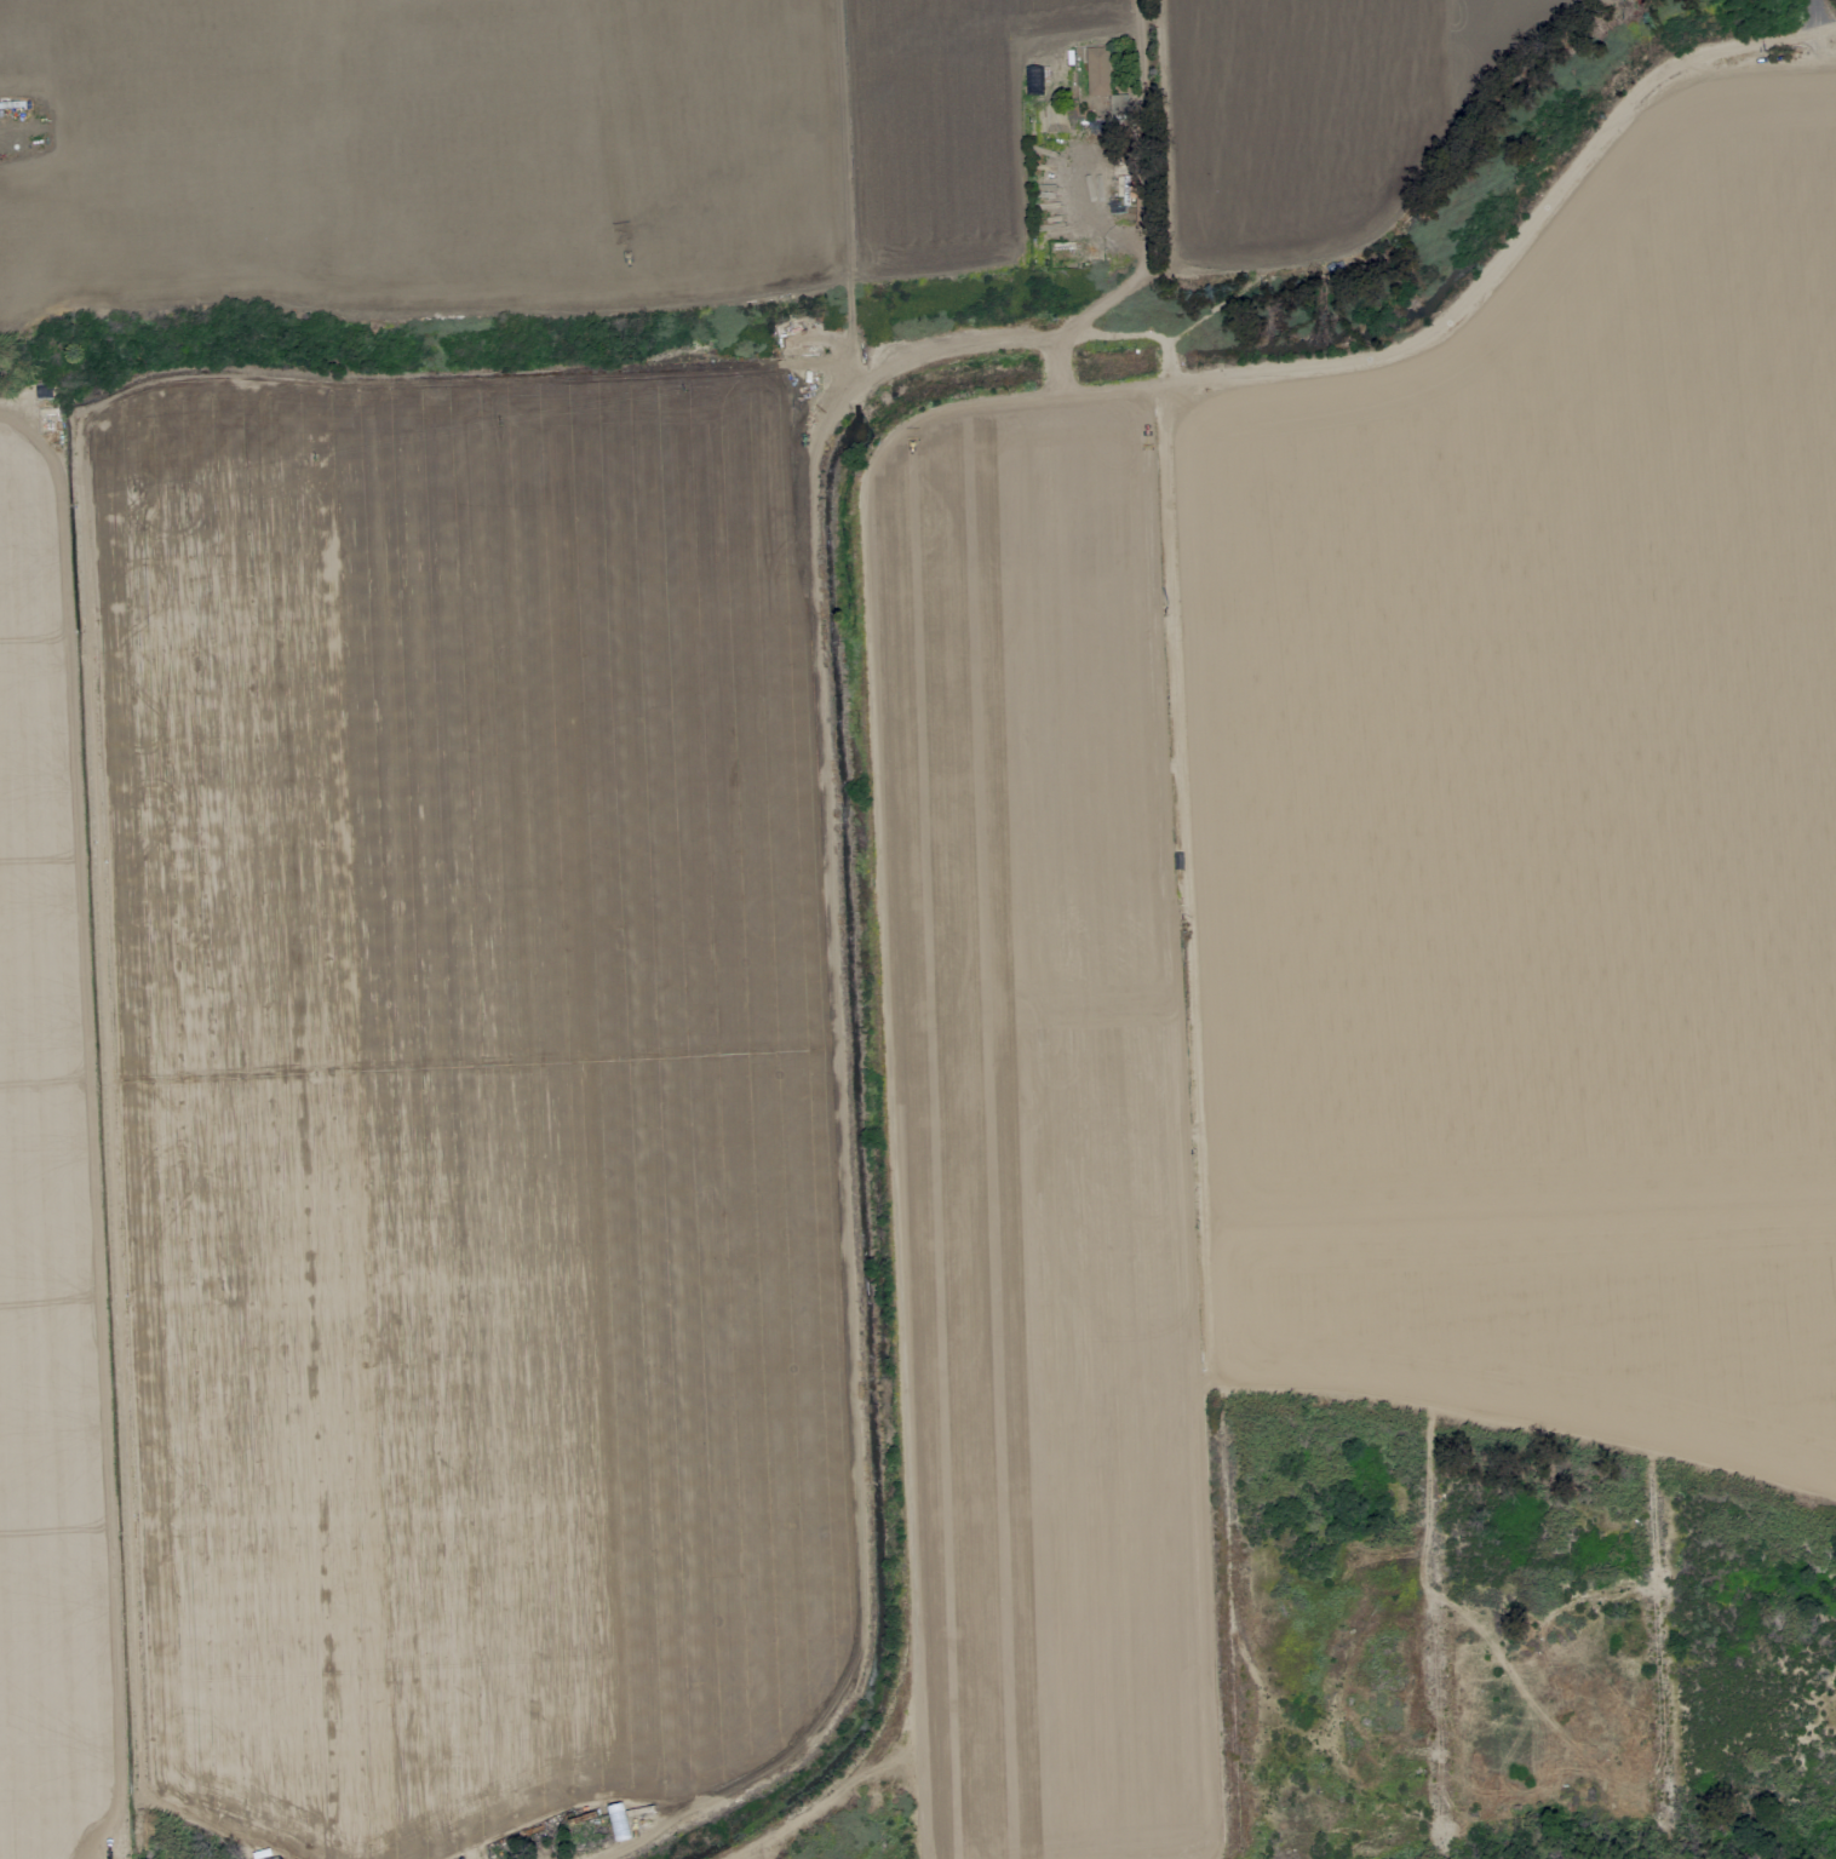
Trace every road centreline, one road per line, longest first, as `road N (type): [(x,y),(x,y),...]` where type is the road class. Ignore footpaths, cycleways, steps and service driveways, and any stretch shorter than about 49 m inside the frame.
road 1 (track): [(1109,298),(1065,334),(1056,379),(1063,389),(1079,394),(1388,362),(1424,349),(1457,326),(1623,110),(1656,80),(1694,58),(1835,31)]

